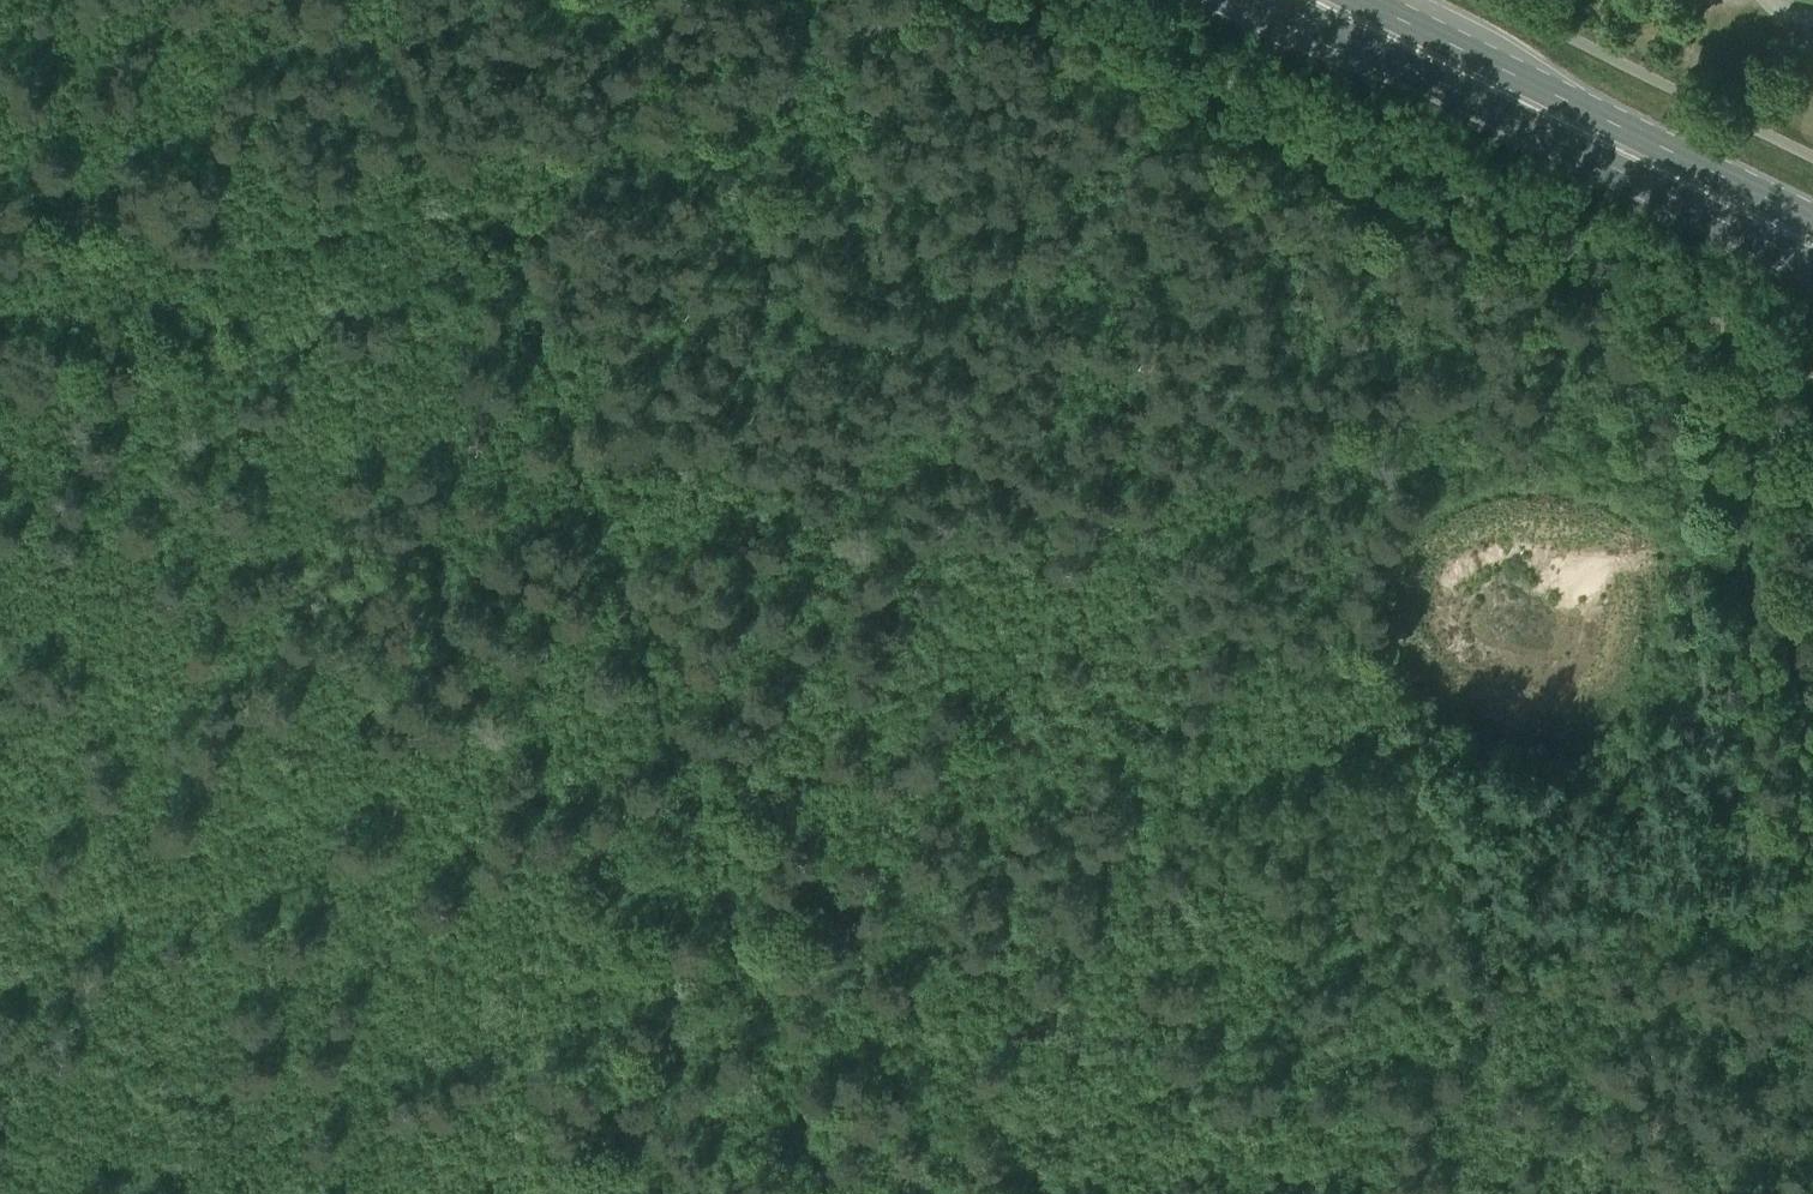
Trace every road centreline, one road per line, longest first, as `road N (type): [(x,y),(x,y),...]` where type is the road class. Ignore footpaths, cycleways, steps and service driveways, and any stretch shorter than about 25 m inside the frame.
road 1 (primary): [(1266,0),(1812,268)]
road 2 (primary): [(1812,221),(1360,0)]

